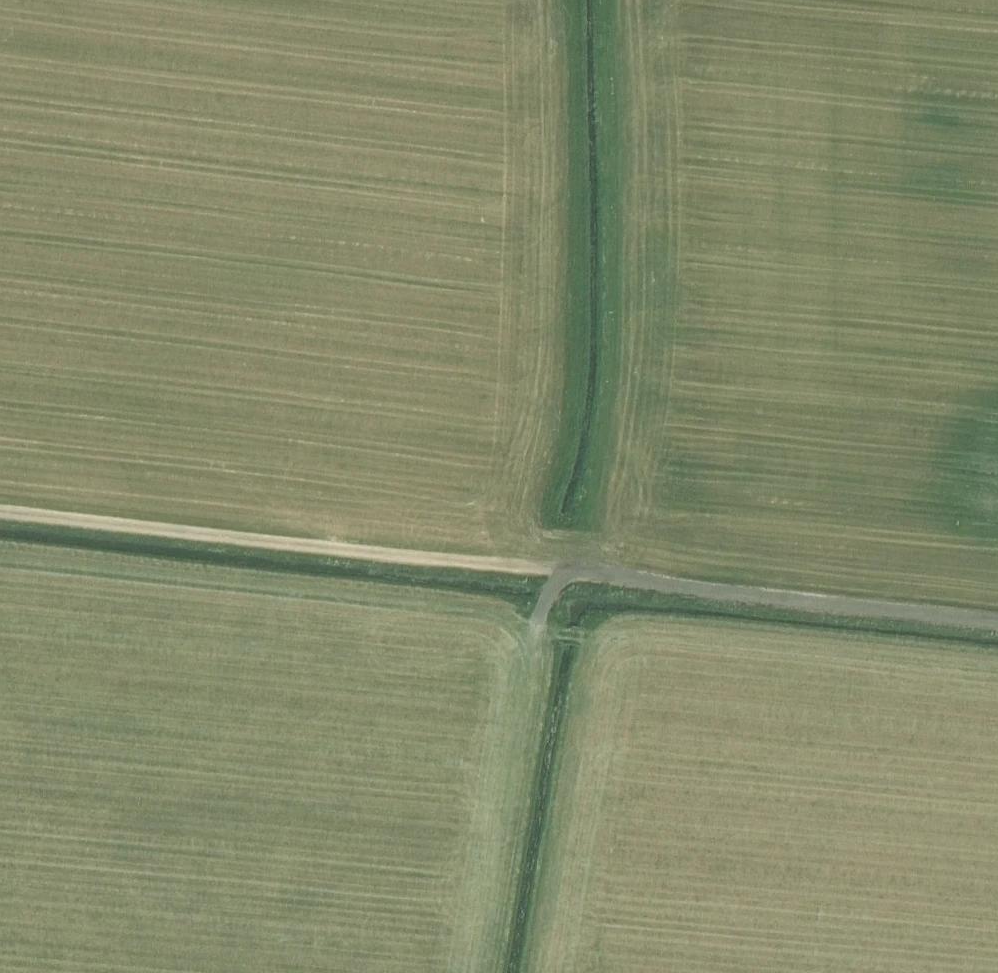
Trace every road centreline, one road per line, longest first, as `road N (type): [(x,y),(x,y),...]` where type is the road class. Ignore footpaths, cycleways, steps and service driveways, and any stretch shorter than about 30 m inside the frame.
road 1 (track): [(997,621),(590,570),(562,575),(539,634)]

